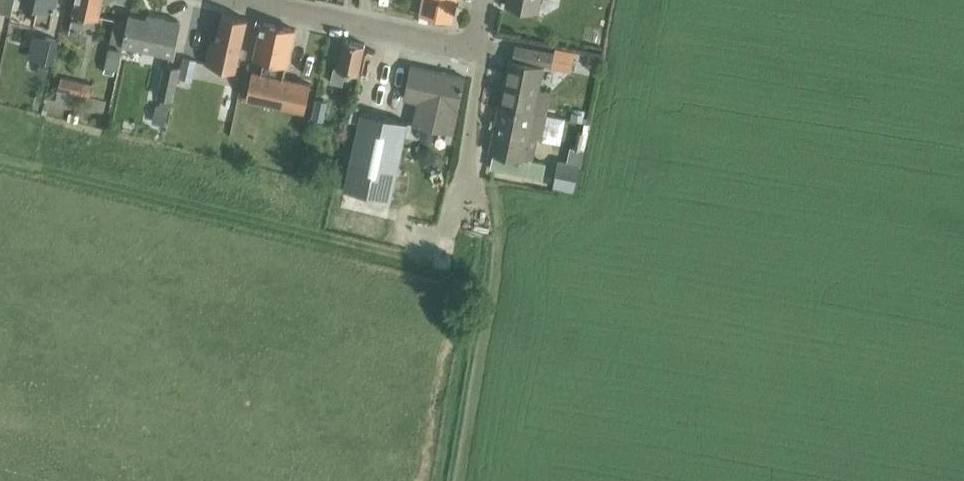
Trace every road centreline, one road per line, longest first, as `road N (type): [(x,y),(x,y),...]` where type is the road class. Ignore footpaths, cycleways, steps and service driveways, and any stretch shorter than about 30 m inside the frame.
road 1 (residential): [(467,45),(451,49),(255,5)]
road 2 (residential): [(467,45),(480,68),(462,166)]

